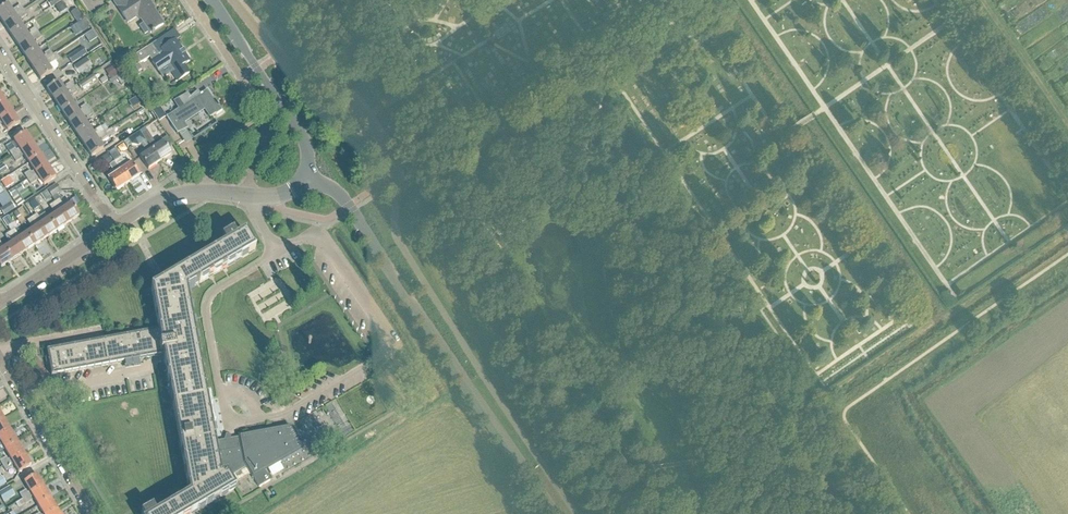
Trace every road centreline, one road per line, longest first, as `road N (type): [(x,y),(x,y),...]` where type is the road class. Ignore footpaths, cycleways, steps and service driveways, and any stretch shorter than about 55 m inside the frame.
road 1 (unclassified): [(576,513),(401,244),(398,170),(365,117),(347,98),(297,78),(232,0)]
road 2 (secondary): [(553,513),(343,199),(311,179)]
road 3 (residential): [(190,0),(265,117),(247,196)]
road 4 (residential): [(116,228),(0,54)]
road 5 (secondary): [(311,179),(304,141),(210,0)]
road 6 (residential): [(92,513),(0,362)]
road 7 (track): [(980,0),(1067,126)]
road 8 (tertiary): [(247,196),(175,195),(116,228)]
road 9 (tertiary): [(116,228),(0,305)]

